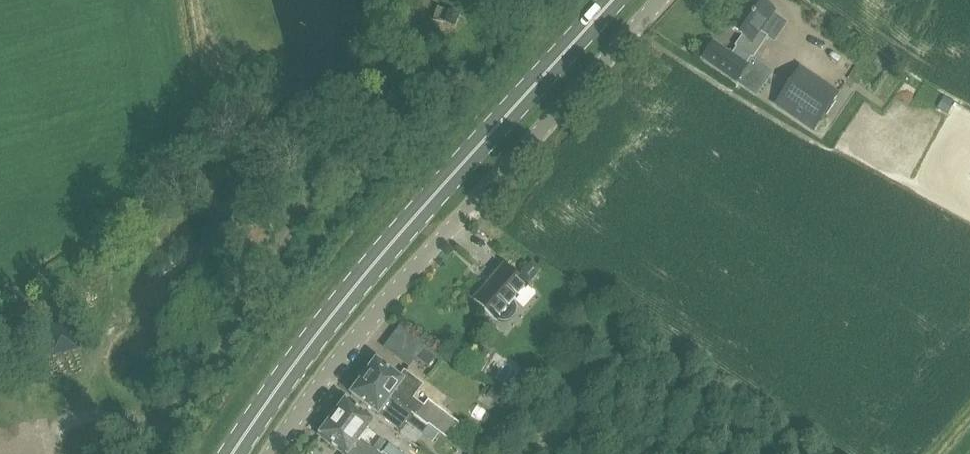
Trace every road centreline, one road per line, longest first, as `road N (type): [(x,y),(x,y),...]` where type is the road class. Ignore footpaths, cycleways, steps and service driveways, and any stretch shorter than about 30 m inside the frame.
road 1 (unclassified): [(272,453),(397,293),(662,0)]
road 2 (secondary): [(228,453),(324,299),(597,0)]
road 3 (track): [(436,0),(420,76),(254,286),(173,410),(143,416),(83,410)]

